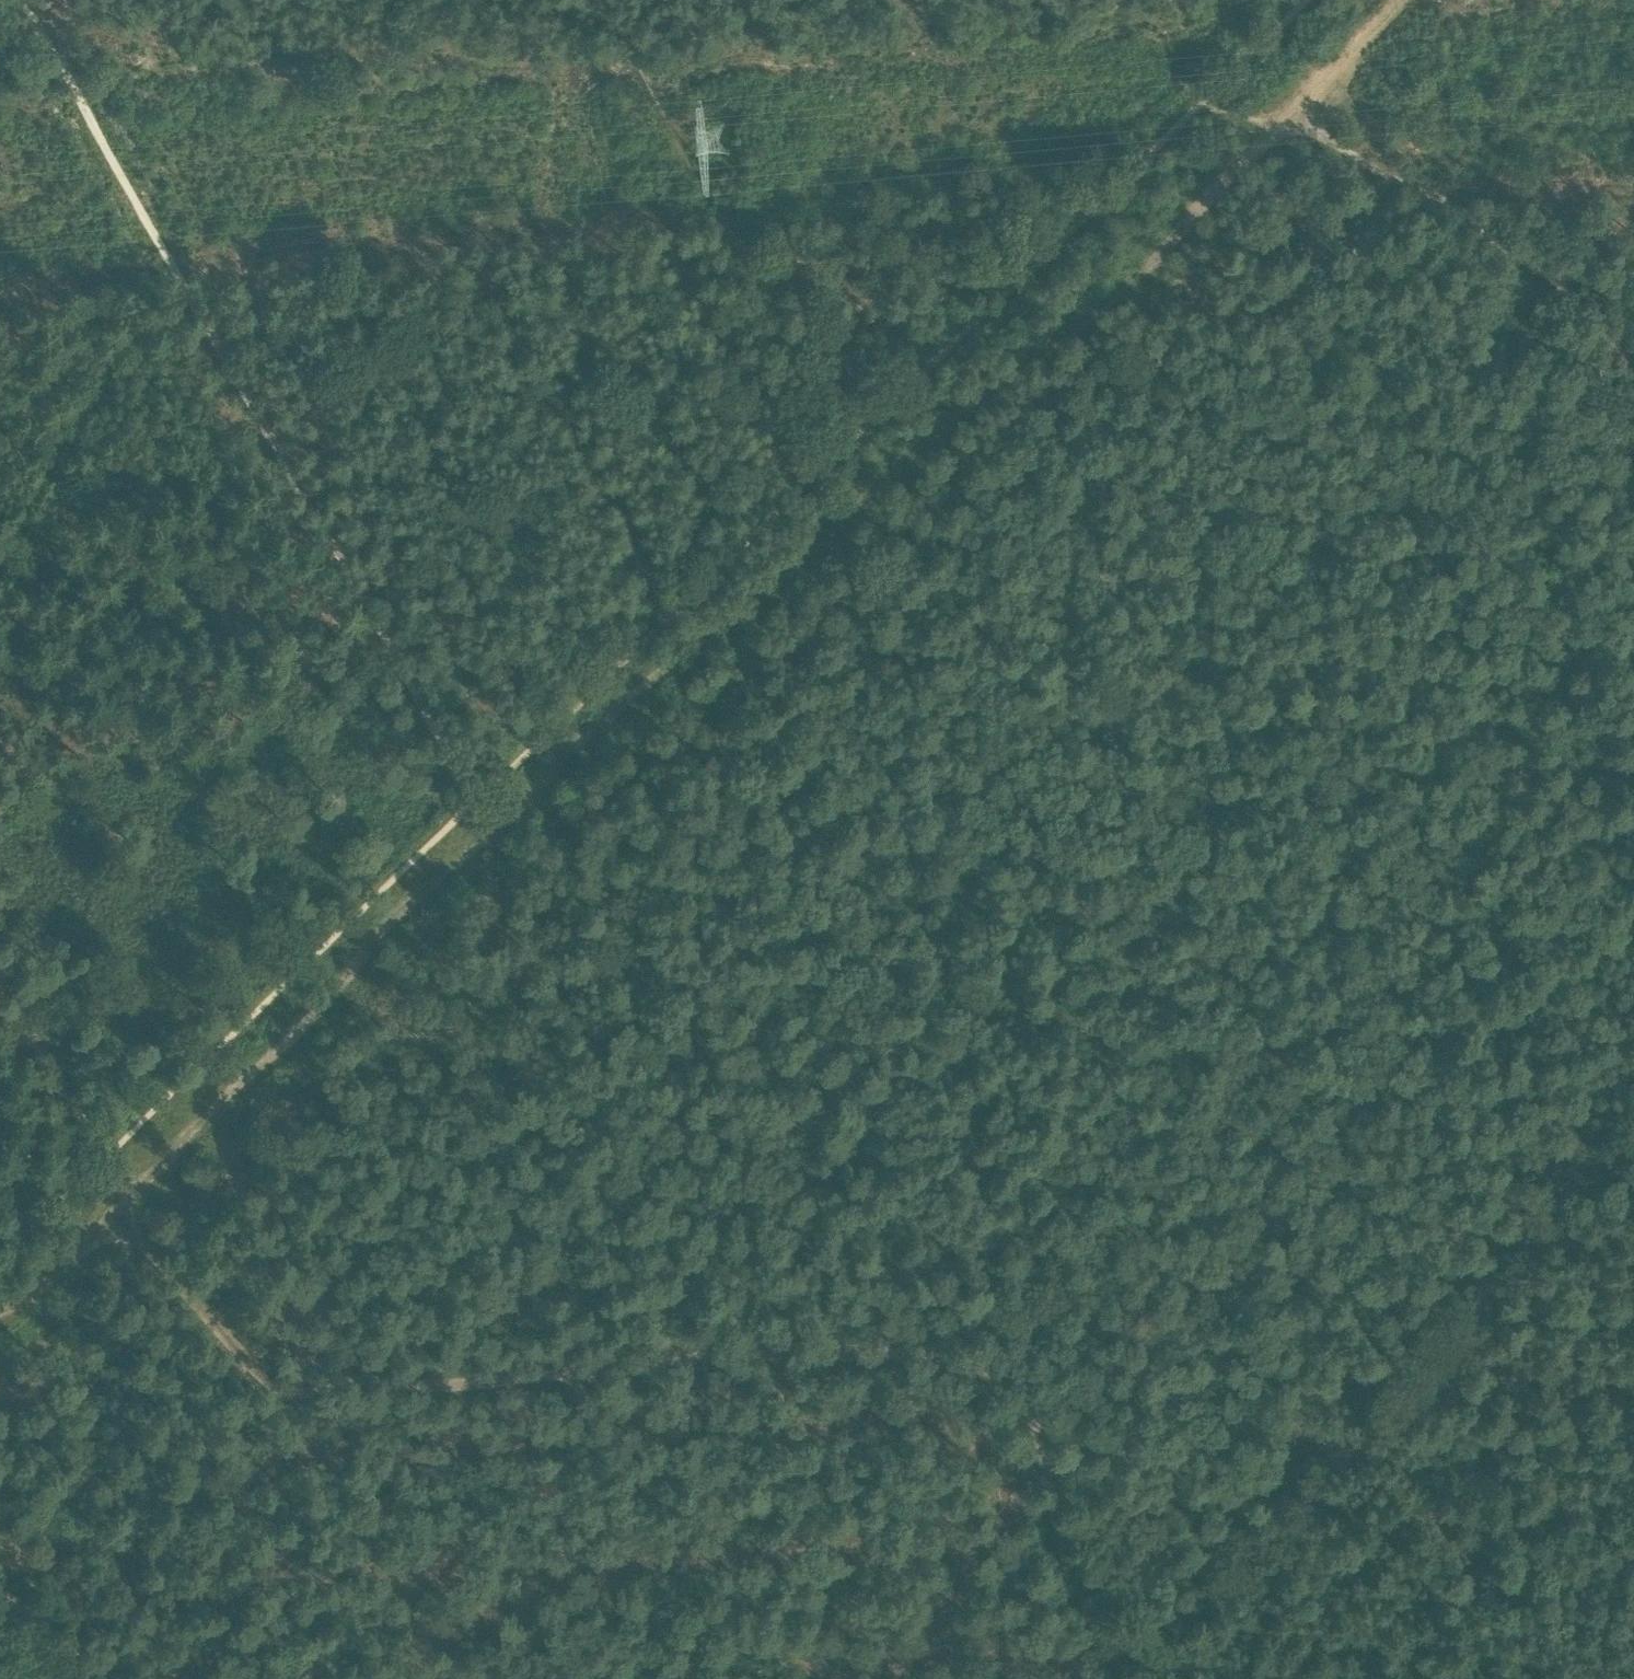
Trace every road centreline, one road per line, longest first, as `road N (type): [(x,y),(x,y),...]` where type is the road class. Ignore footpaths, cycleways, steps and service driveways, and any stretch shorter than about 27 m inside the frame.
road 1 (track): [(504,824),(1136,275),(1409,0)]
road 2 (track): [(135,1205),(256,1065),(504,824)]
road 3 (track): [(695,160),(856,434),(878,505)]
road 4 (track): [(0,1317),(135,1205)]
road 5 (track): [(0,1576),(136,1678)]

